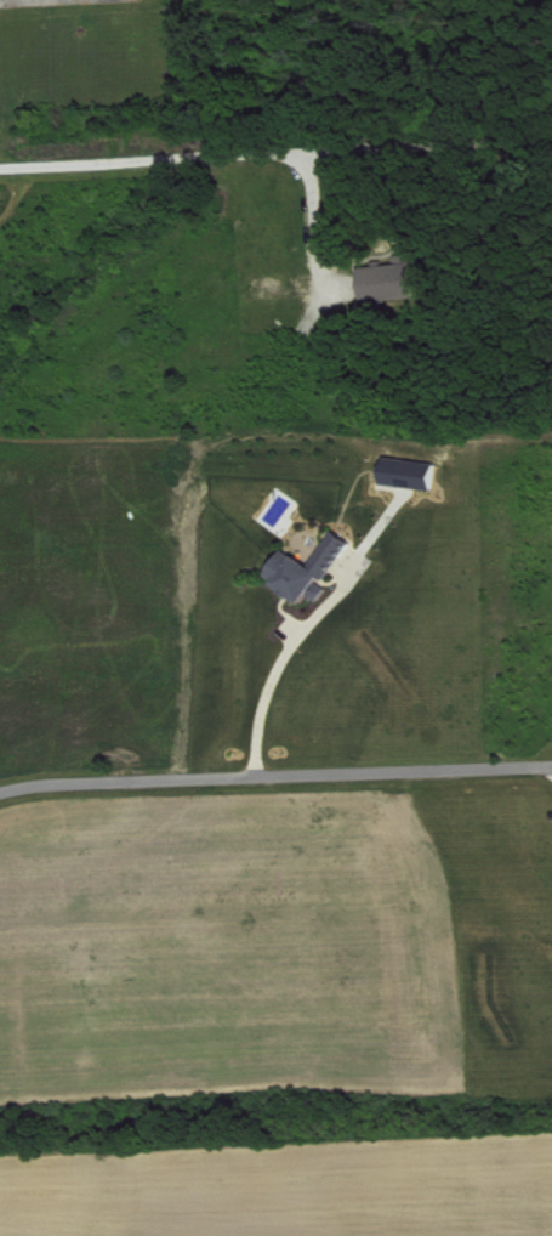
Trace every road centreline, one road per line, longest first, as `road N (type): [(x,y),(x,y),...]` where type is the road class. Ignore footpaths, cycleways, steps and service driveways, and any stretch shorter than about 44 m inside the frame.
road 1 (residential): [(0,165),(551,138)]

